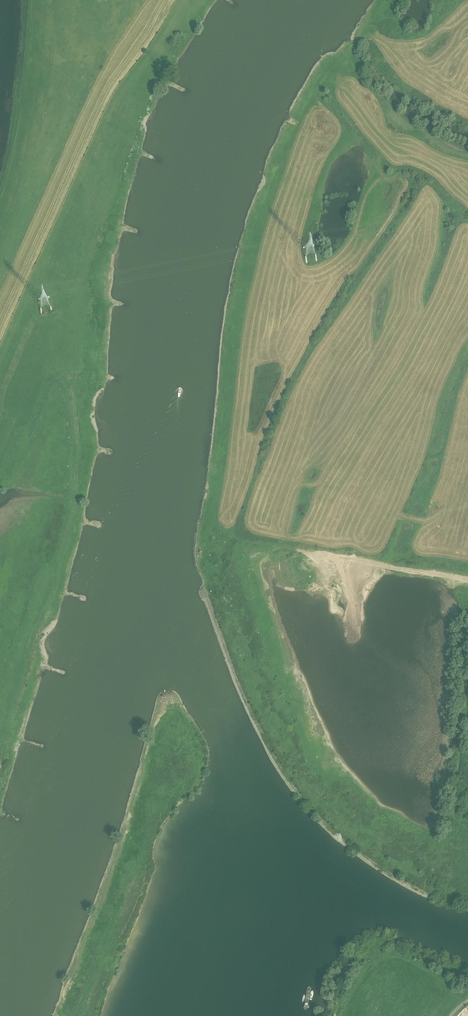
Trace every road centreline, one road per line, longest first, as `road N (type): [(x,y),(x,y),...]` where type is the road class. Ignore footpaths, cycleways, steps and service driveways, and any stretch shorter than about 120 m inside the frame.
road 1 (track): [(166,0),(101,101),(0,327)]
road 2 (track): [(311,553),(467,576)]

